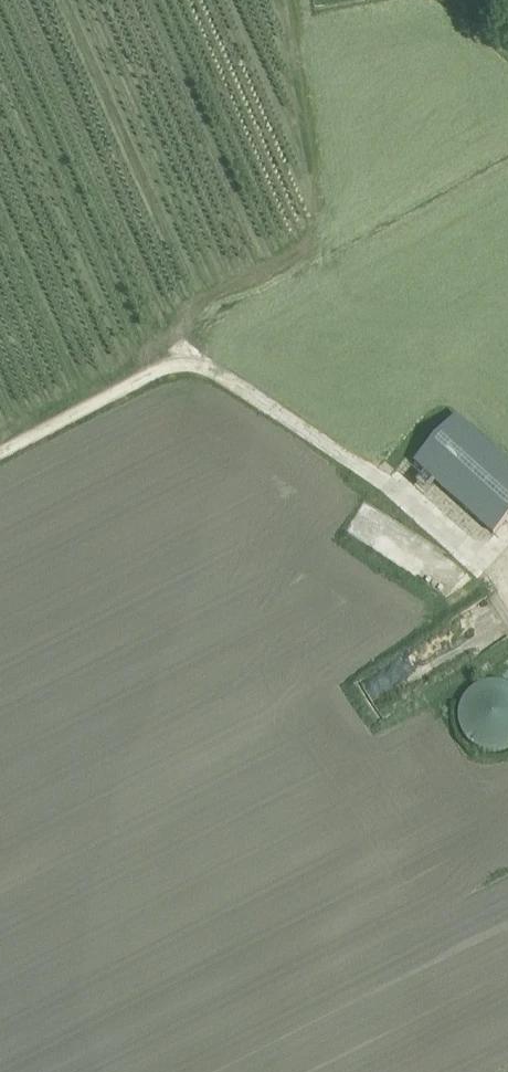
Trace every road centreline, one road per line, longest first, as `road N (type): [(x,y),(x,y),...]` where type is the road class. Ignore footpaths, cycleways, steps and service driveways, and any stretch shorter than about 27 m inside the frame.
road 1 (track): [(0,451),(180,358),(205,367),(484,553)]

